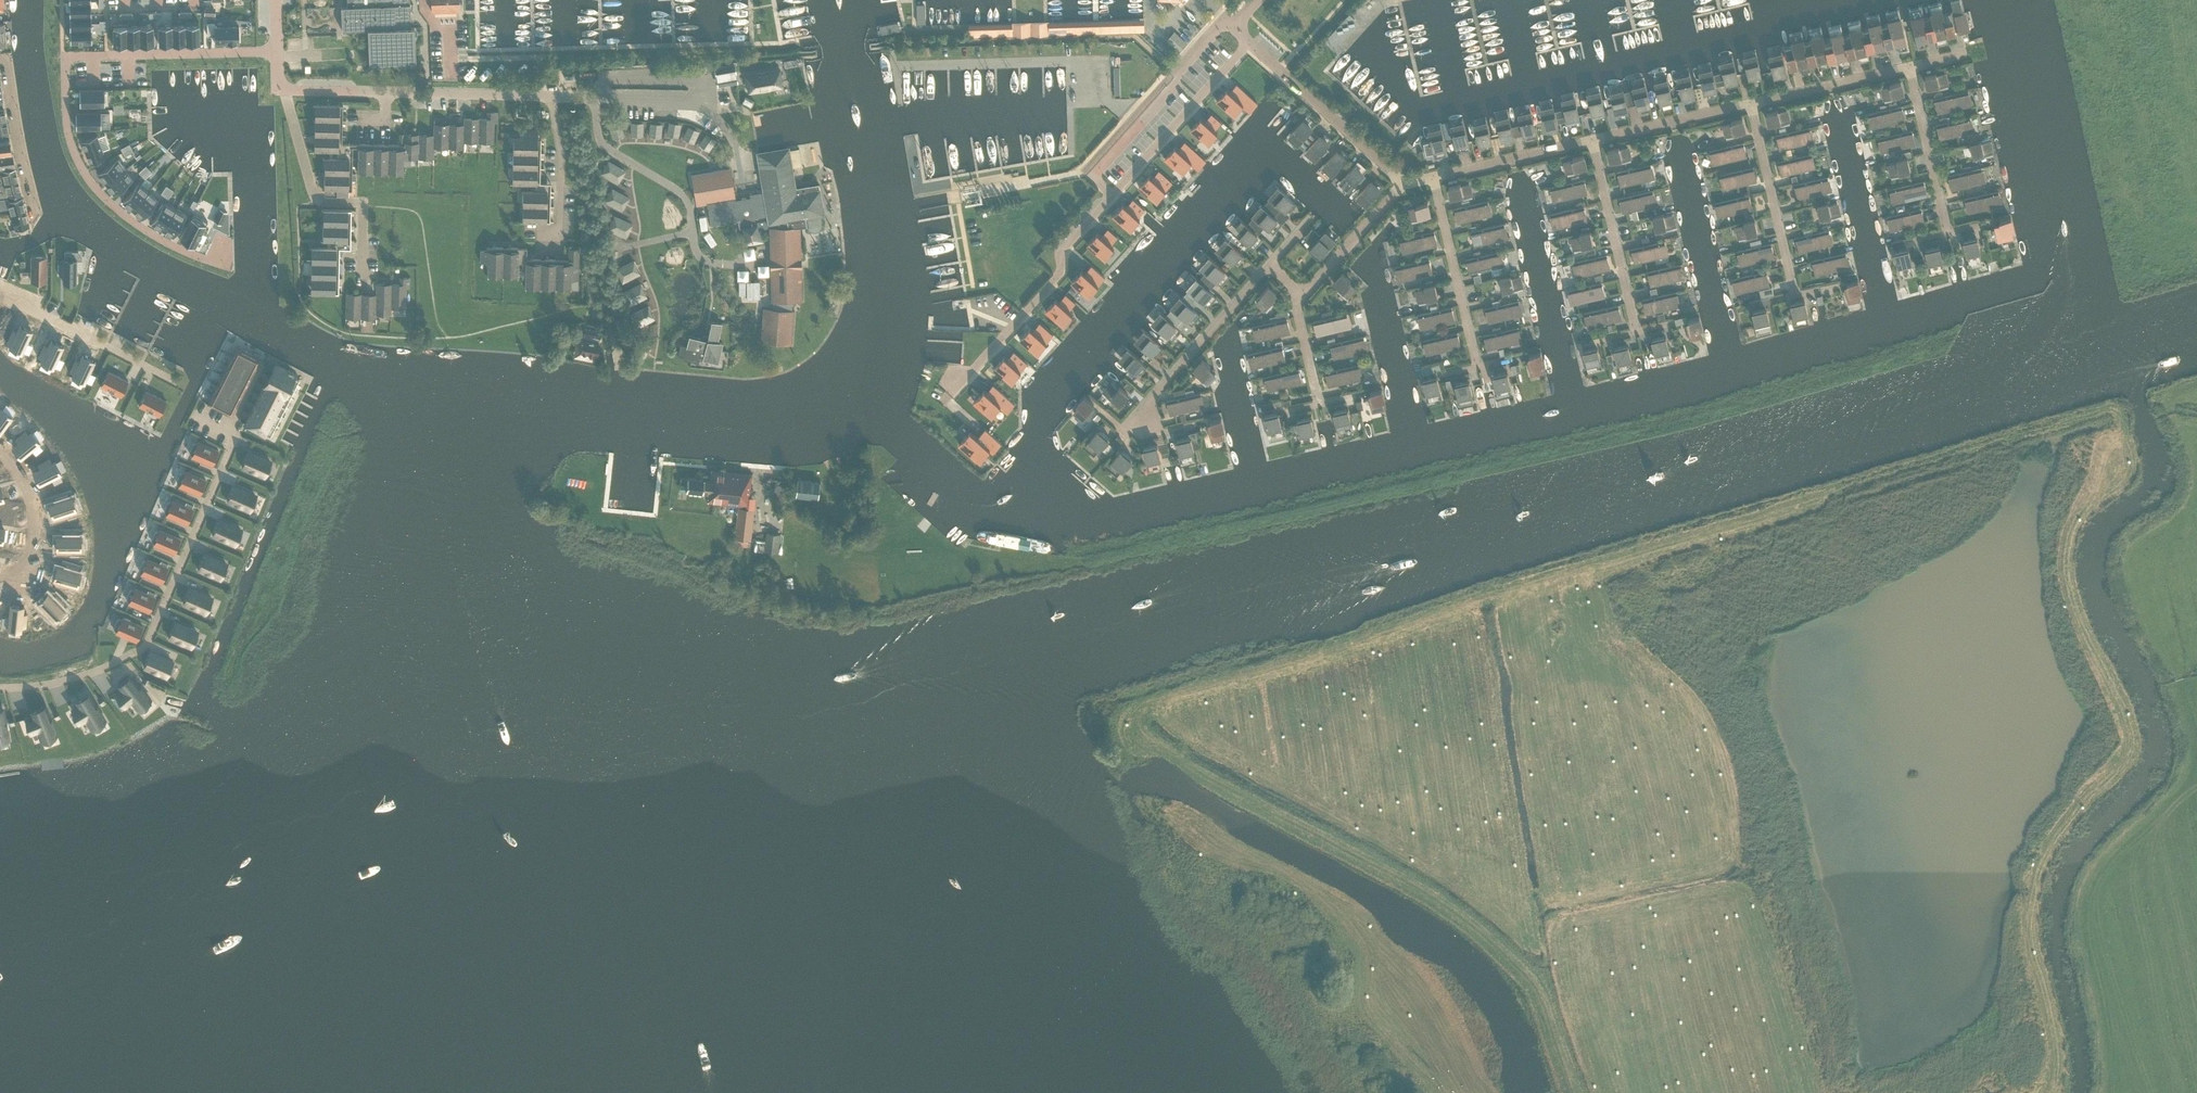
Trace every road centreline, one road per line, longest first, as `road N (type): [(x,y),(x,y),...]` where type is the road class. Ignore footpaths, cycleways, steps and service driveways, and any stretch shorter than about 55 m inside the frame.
road 1 (residential): [(221,253),(202,258),(172,245),(98,191),(69,137),(66,62),(278,51)]
road 2 (residential): [(953,385),(979,367),(1059,275),(1064,251),(1249,43)]
road 3 (residential): [(284,90),(561,94),(562,233)]
road 4 (residential): [(0,687),(86,676),(145,650),(227,434)]
road 5 (residential): [(360,269),(362,203),(318,199),(284,90)]
road 6 (unclassified): [(1083,173),(1223,20),(1233,29)]
road 7 (residential): [(1144,428),(1138,415),(1269,266)]
road 8 (residential): [(1399,186),(1249,43)]
road 9 (residential): [(1637,333),(1592,140)]
road 10 (residential): [(1795,296),(1751,105)]
road 11 (residential): [(175,380),(0,296)]
road 12 (residential): [(1477,366),(1435,177)]
road 13 (residential): [(1946,233),(1911,67)]
road 14 (residential): [(1751,105),(1911,67)]
road 15 (residential): [(0,58),(35,218)]
road 16 (residential): [(1592,140),(1751,105)]
road 17 (residential): [(1435,177),(1592,140)]
road 18 (residential): [(1304,293),(1399,186)]
road 19 (residential): [(20,580),(36,512),(0,454)]

